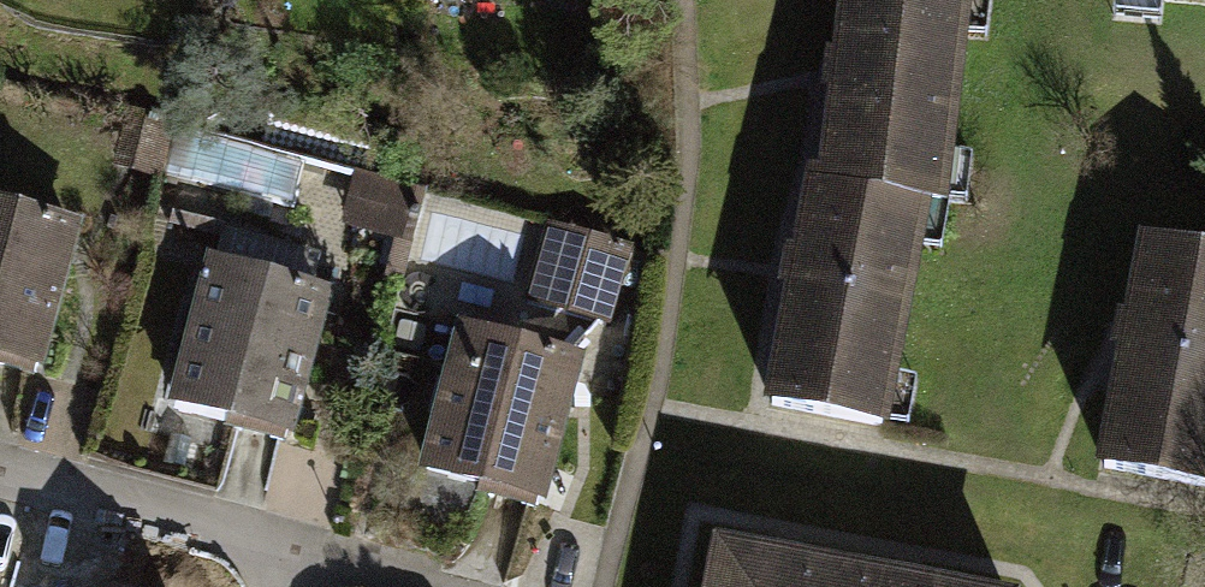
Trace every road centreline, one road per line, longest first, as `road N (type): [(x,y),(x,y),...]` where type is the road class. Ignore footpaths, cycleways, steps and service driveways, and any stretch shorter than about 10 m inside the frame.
road 1 (residential): [(298,552),(0,476)]
road 2 (residential): [(419,586),(298,552)]

